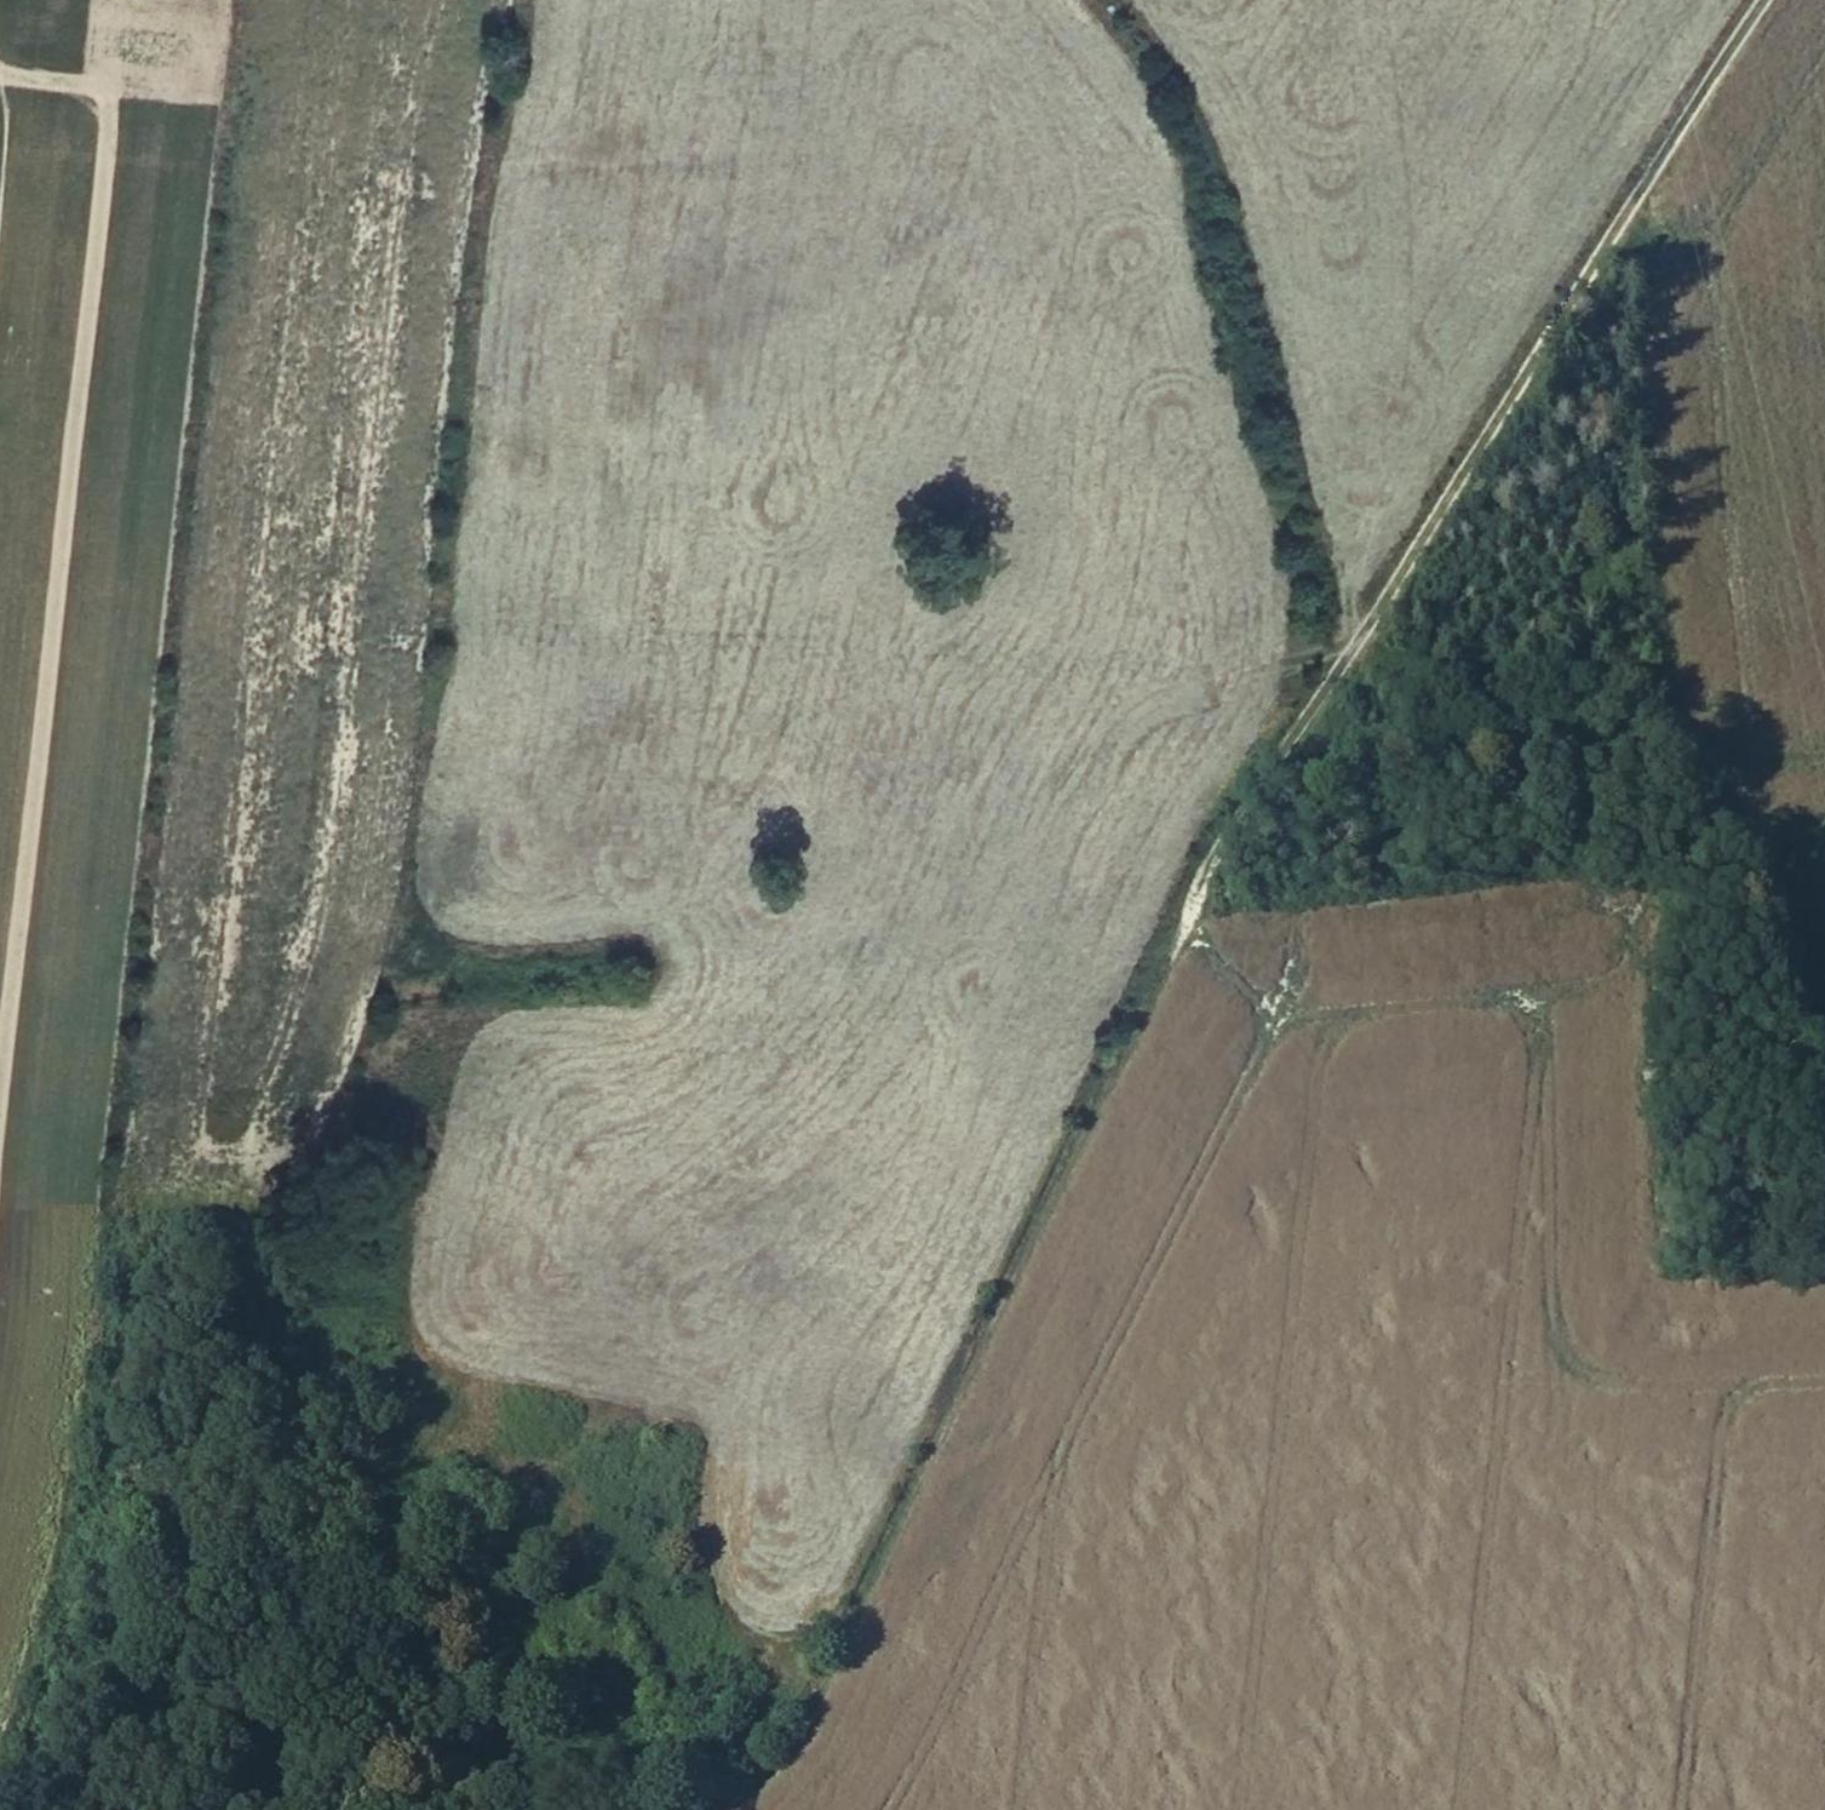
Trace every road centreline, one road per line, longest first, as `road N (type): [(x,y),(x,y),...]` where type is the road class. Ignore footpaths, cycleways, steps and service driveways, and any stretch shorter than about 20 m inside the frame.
road 1 (track): [(1762,0),(1681,110),(1362,628),(1183,939)]
road 2 (track): [(732,1809),(840,1693),(983,1343),(1183,939)]

